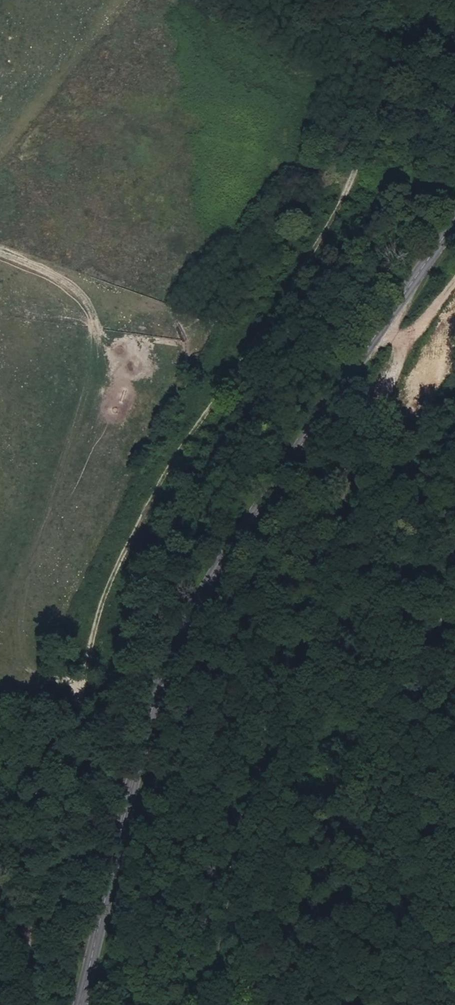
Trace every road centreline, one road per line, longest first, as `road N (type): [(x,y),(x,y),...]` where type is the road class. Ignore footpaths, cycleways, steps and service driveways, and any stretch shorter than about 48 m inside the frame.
road 1 (track): [(35,1004),(36,872),(88,630),(268,250),(328,163),(345,92),(344,28),(306,0)]
road 2 (tertiary): [(454,217),(222,527),(170,631),(77,1004)]

